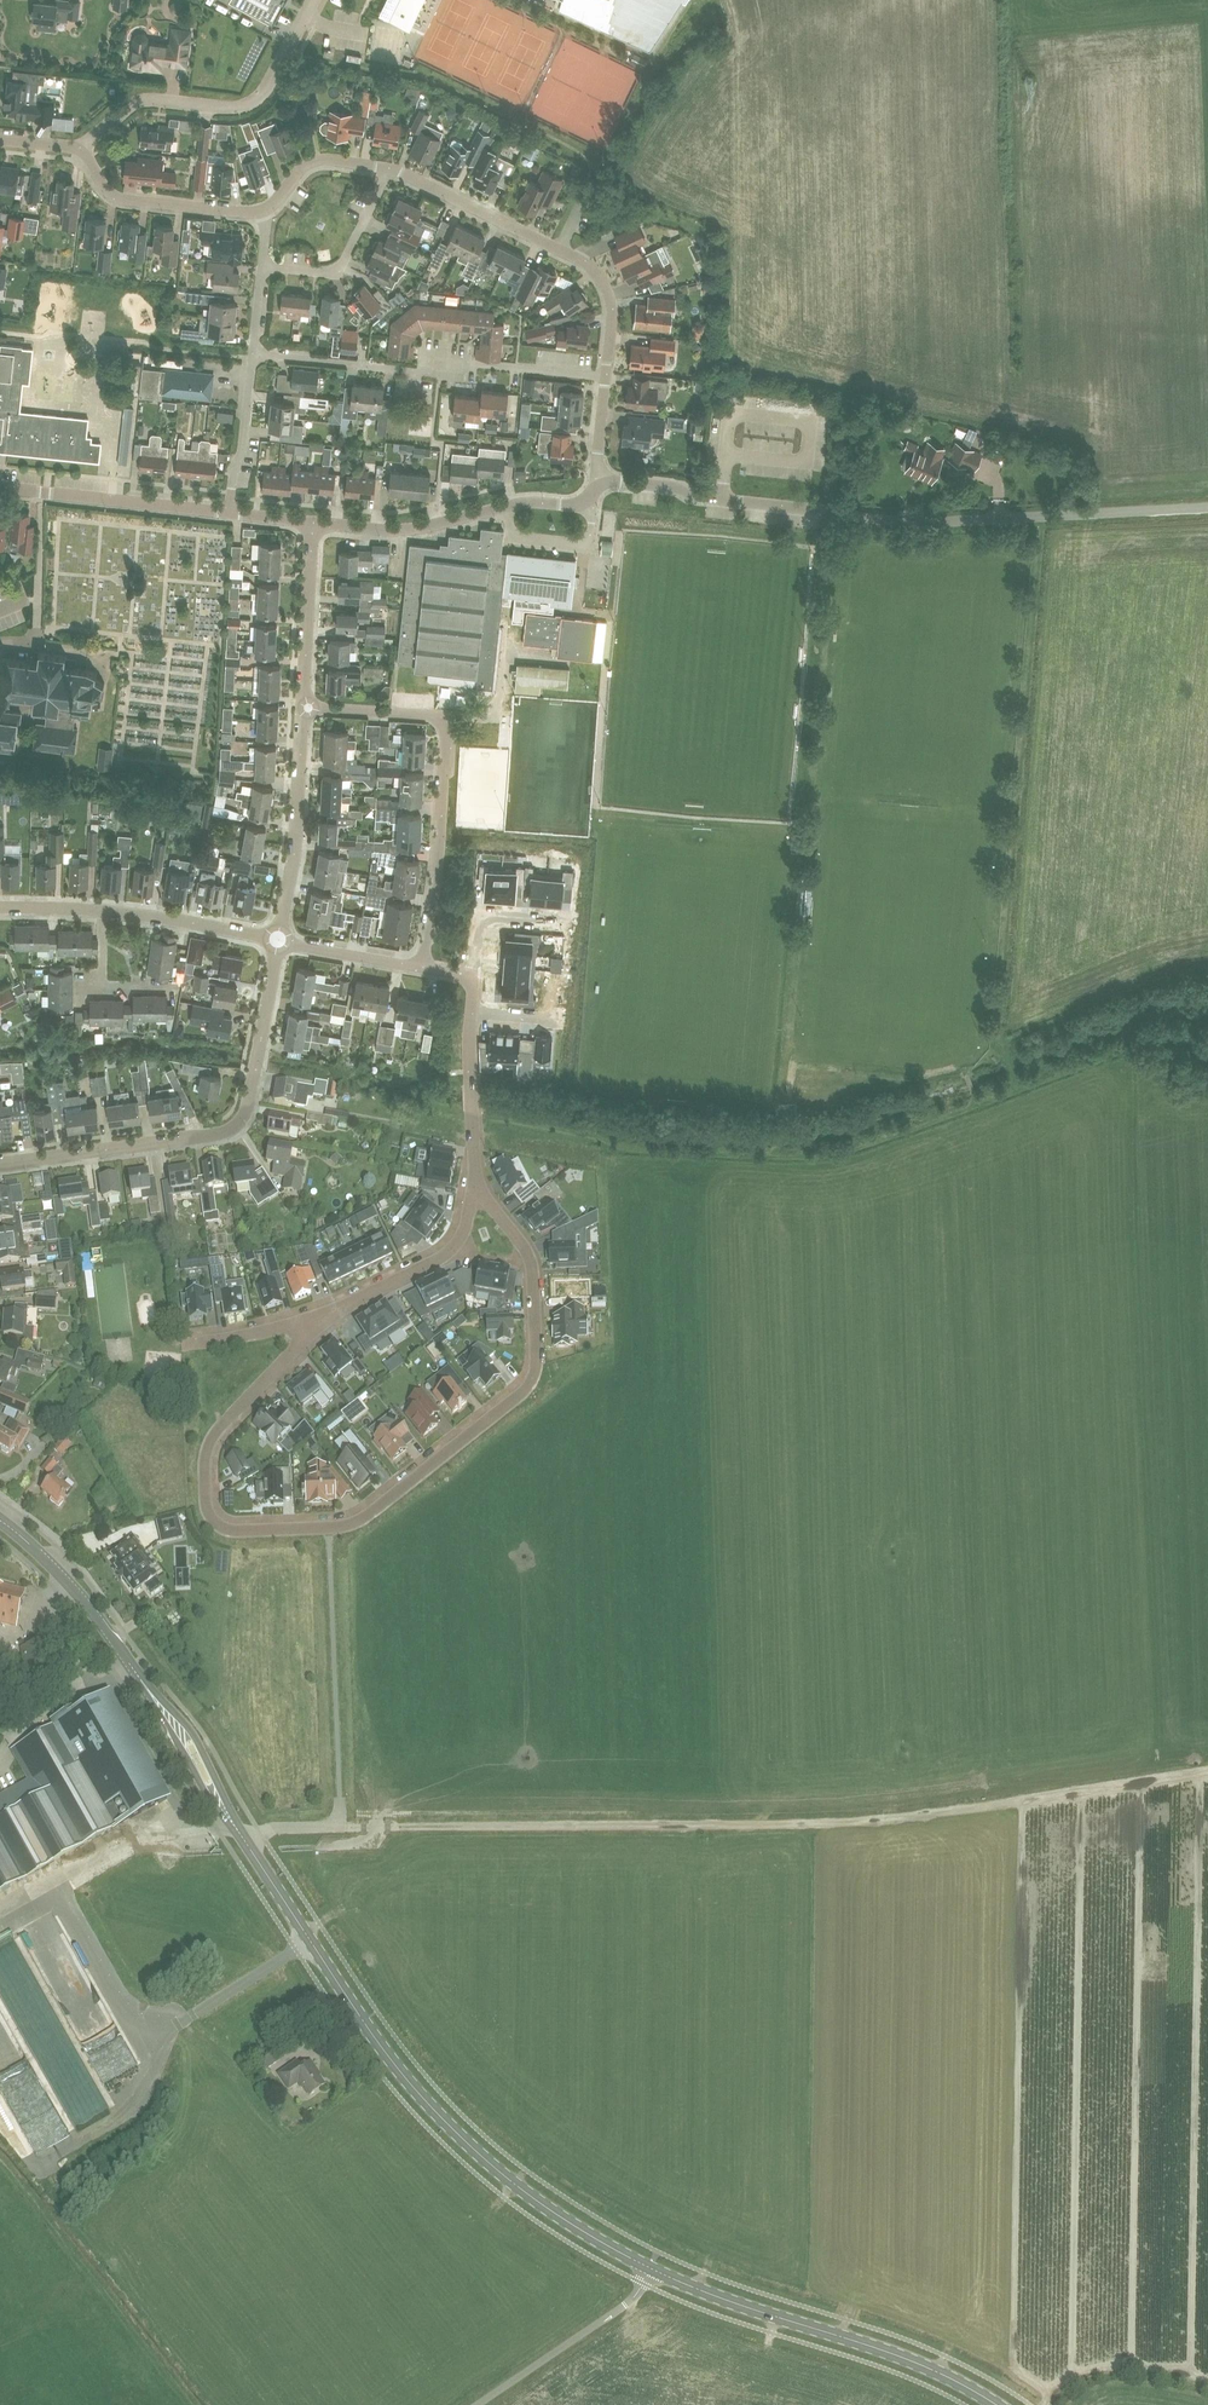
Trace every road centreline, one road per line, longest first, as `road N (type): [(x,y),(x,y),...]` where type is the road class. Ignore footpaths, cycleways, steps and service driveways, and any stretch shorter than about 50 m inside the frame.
road 1 (track): [(341,1826),(810,1822),(1207,1766)]
road 2 (residential): [(330,1314),(216,1433),(204,1470),(205,1506),(219,1528),(345,1527),(525,1389),(537,1348),(531,1256),(477,1183)]
road 3 (secondary): [(650,2268),(516,2186),(451,2128),(365,2026),(246,1841)]
road 4 (residential): [(0,1166),(209,1136),(236,1124),(250,1102),(279,941)]
road 5 (secondary): [(246,1841),(100,1622),(67,1580),(0,1521)]
road 6 (secondary): [(996,2404),(921,2364),(650,2268)]
road 7 (residential): [(606,377),(251,356)]
road 8 (unclassified): [(1207,508),(858,515)]
road 9 (residential): [(606,377),(609,296),(598,276),(389,168)]
road 10 (residential): [(314,524),(436,526),(521,504),(574,506),(602,486)]
road 11 (residential): [(82,151),(141,103),(248,106),(275,80),(292,44)]
road 12 (residential): [(602,486),(679,488),(858,515)]
road 13 (residential): [(443,720),(447,744),(421,970)]
road 14 (track): [(135,1838),(140,1849),(183,1854),(315,1848),(328,1860),(367,1859)]
road 15 (residential): [(279,941),(307,708)]
road 16 (residential): [(231,514),(0,488)]
road 17 (unclassified): [(477,2404),(625,2306),(650,2268)]
road 18 (residential): [(477,1183),(457,1244),(330,1314)]
road 19 (residential): [(82,151),(109,194),(123,201),(261,212)]
road 20 (residential): [(262,269),(336,270),(389,168)]
road 21 (residential): [(307,708),(314,524)]
road 22 (residential): [(279,941),(103,913)]
road 23 (track): [(1048,2404),(1082,2378),(1115,2369),(1207,2384)]
road 24 (residential): [(471,1013),(477,1183)]
road 25 (residential): [(231,514),(251,356)]
road 26 (residential): [(330,1314),(181,1344)]
road 27 (residential): [(473,979),(481,914),(566,920)]
road 28 (residential): [(261,212),(318,161),(389,168)]
road 29 (residential): [(421,970),(279,941)]
road 30 (residential): [(443,720),(307,708)]

